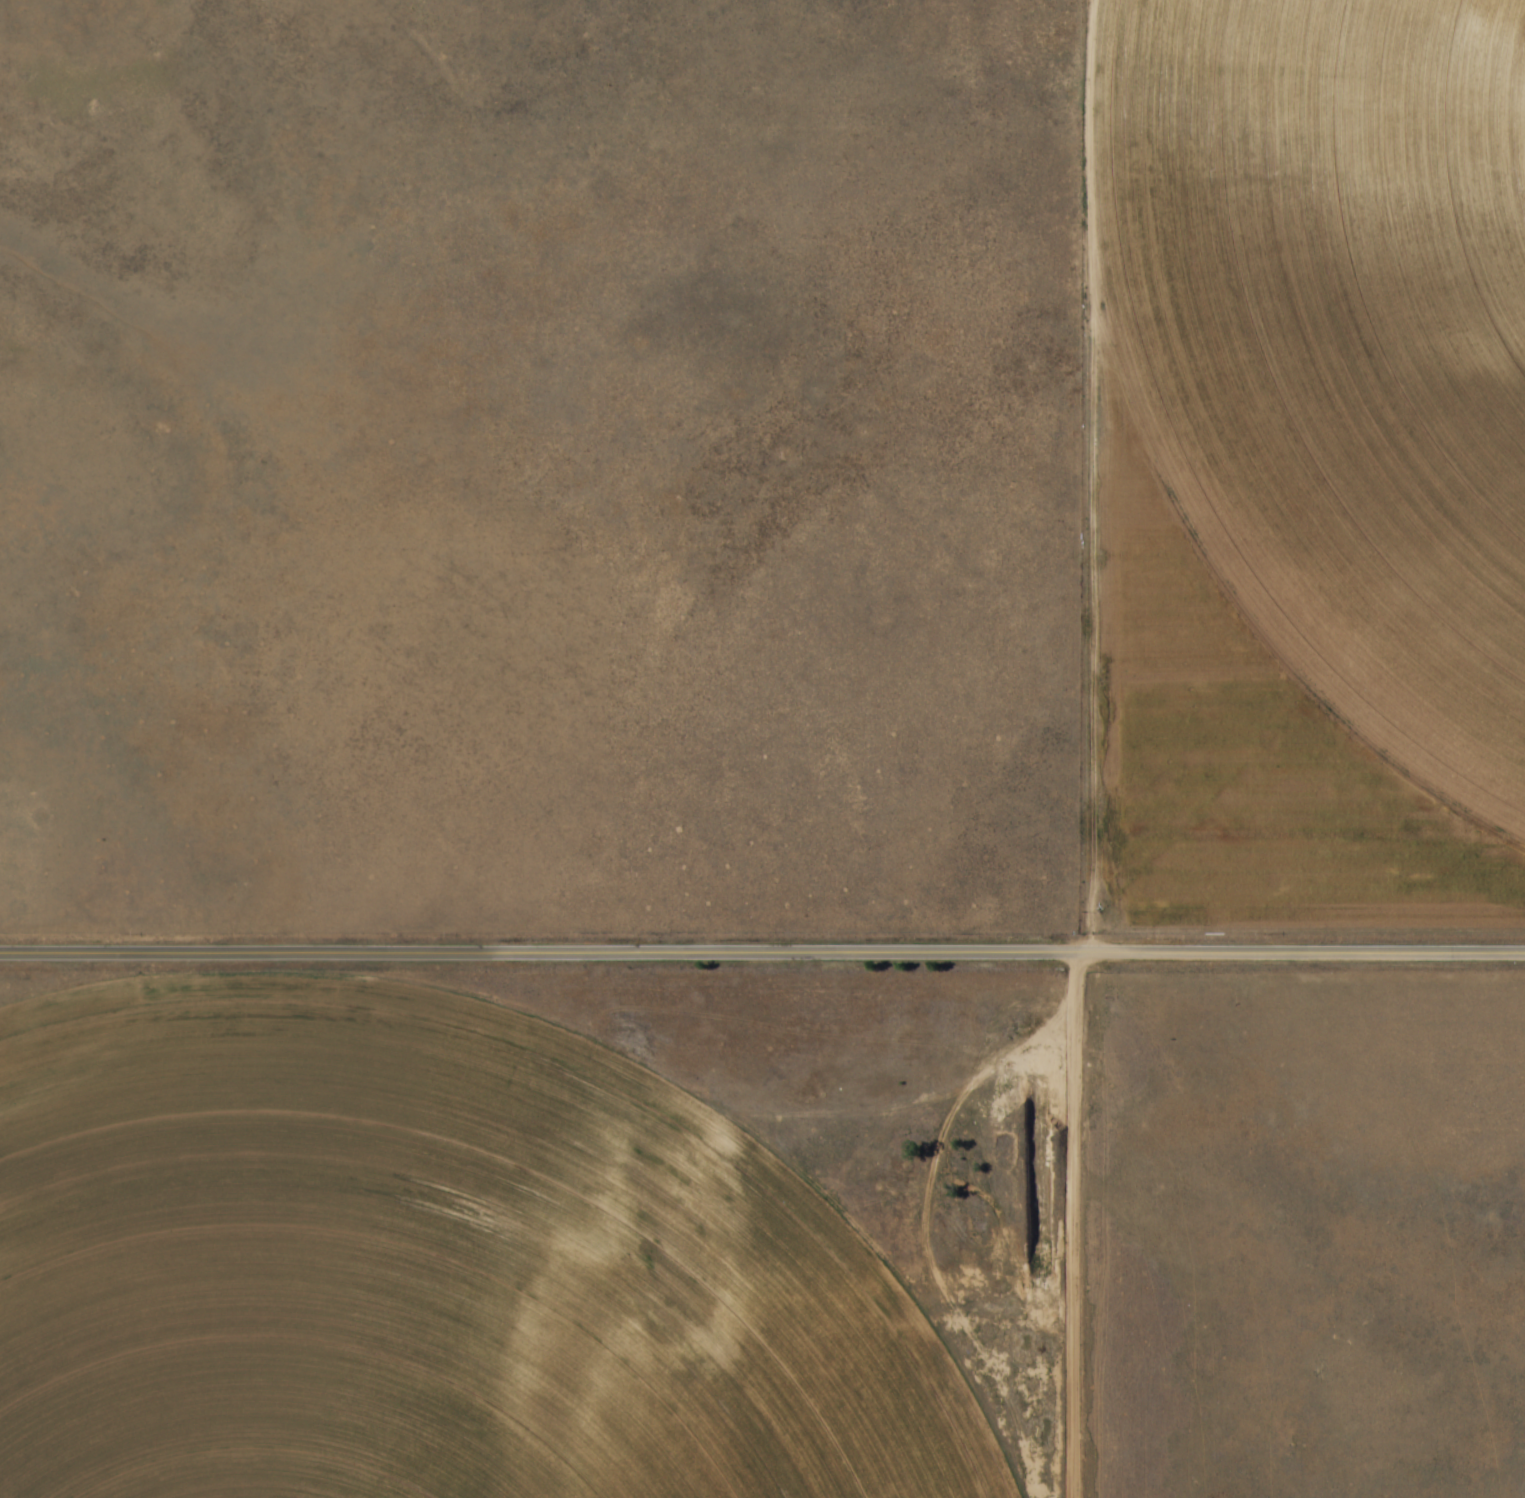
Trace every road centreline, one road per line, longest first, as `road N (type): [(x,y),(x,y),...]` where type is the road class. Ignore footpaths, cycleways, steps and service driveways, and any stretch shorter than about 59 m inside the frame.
road 1 (tertiary): [(1524,952),(0,952)]
road 2 (residential): [(1080,952),(1093,0)]

